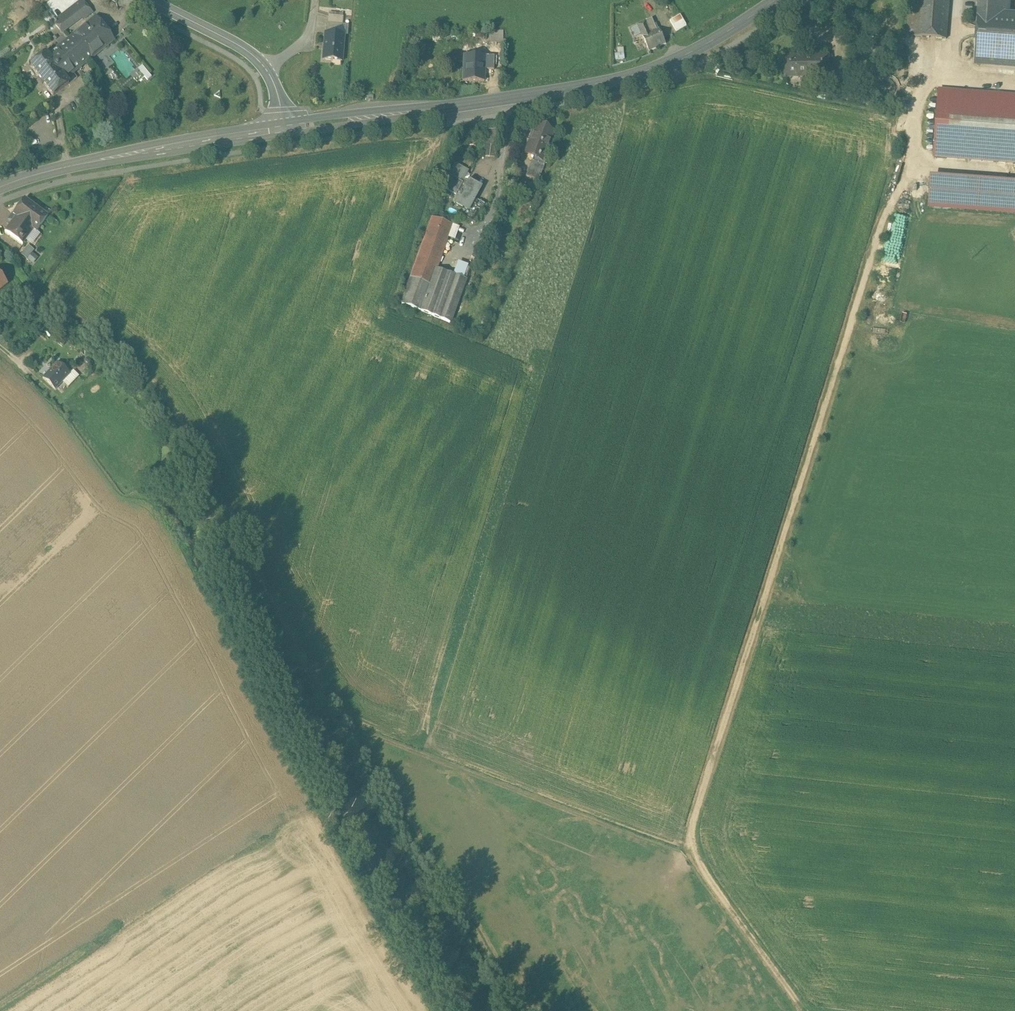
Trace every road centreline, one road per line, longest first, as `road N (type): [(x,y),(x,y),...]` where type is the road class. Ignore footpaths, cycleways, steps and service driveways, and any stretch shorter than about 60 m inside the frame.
road 1 (secondary): [(285,128),(623,78),(676,60),(775,0)]
road 2 (secondary): [(0,189),(88,162),(285,128)]
road 3 (tertiary): [(150,0),(265,68)]

